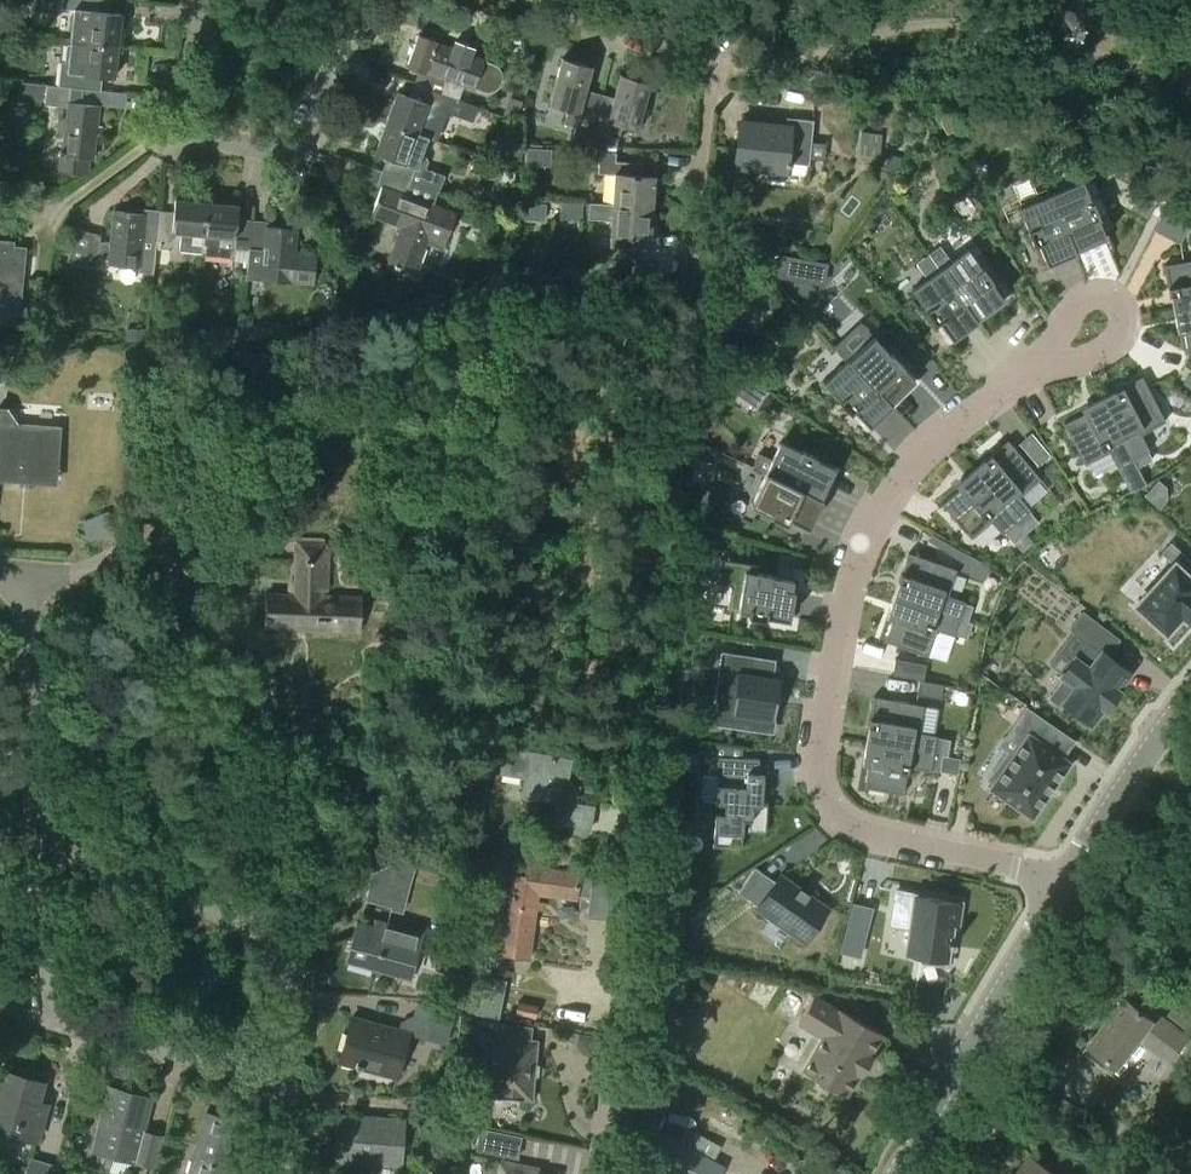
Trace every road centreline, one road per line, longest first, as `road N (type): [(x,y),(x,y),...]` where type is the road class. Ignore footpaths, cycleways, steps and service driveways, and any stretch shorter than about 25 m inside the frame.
road 1 (track): [(628,1173),(664,408),(708,30)]
road 2 (residential): [(1063,884),(855,824),(825,799),(816,732),(861,544),(900,483),(959,423),(1107,315)]
road 3 (residential): [(288,1098),(37,1016),(31,839)]
road 4 (residential): [(288,1098),(296,946),(31,839)]
road 5 (residential): [(368,0),(293,161),(169,130),(167,67),(178,0)]
road 6 (unclassified): [(892,1173),(1063,884)]
road 7 (residential): [(31,839),(31,578),(0,573)]
road 8 (unclassified): [(1063,884),(1137,763),(1190,697)]

